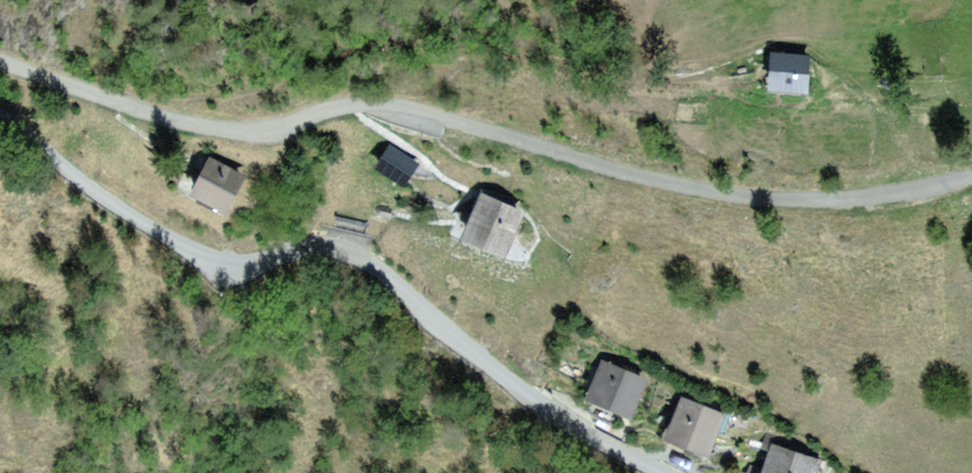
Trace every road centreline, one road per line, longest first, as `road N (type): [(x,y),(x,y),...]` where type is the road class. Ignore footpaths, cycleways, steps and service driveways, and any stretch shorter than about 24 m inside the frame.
road 1 (unclassified): [(0,58),(236,132),(294,126),(347,107),(392,107),(734,197),(895,200),(971,182)]
road 2 (unclassified): [(0,113),(96,193),(218,266),(307,249),(361,259),(542,406),(662,472)]

